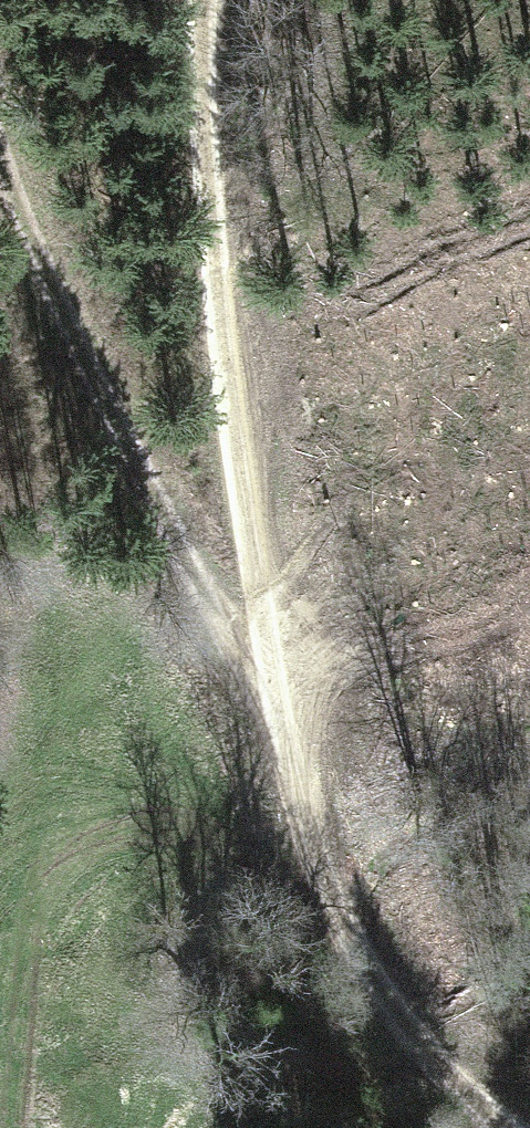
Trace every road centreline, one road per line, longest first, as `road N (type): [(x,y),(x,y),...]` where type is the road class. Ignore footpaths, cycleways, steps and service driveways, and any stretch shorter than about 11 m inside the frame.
road 1 (track): [(215,0),(215,240),(286,721),(351,904),(448,1089),(483,1127)]
road 2 (track): [(0,122),(51,267),(172,535),(286,721)]

